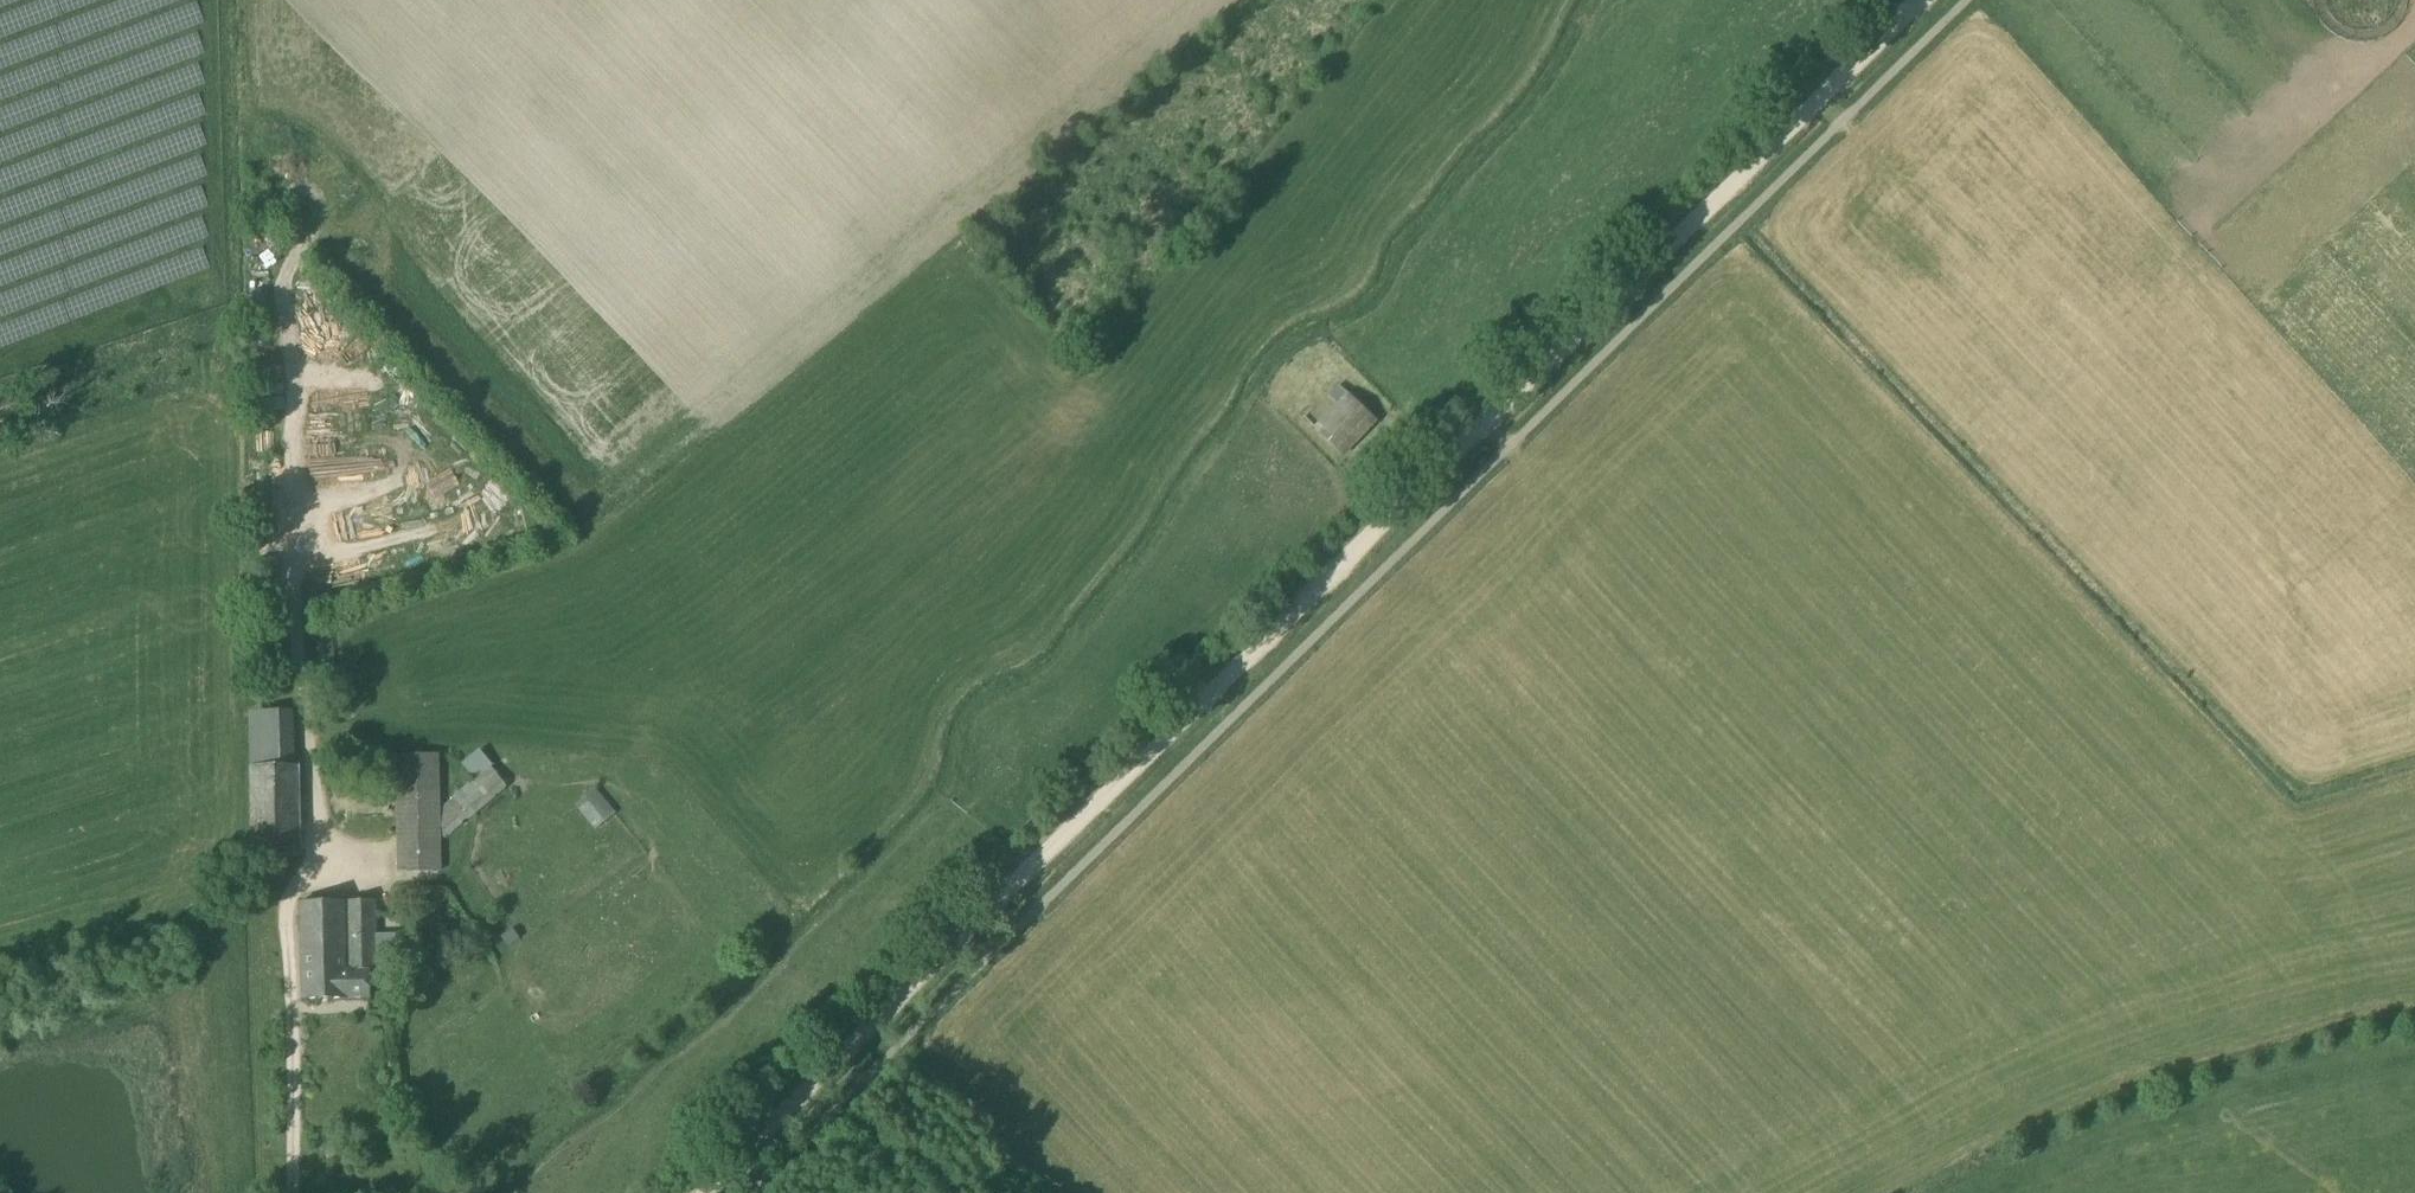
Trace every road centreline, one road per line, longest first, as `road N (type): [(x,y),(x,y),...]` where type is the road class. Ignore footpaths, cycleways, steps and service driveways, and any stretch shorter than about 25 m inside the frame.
road 1 (track): [(1914,0),(699,1192)]

